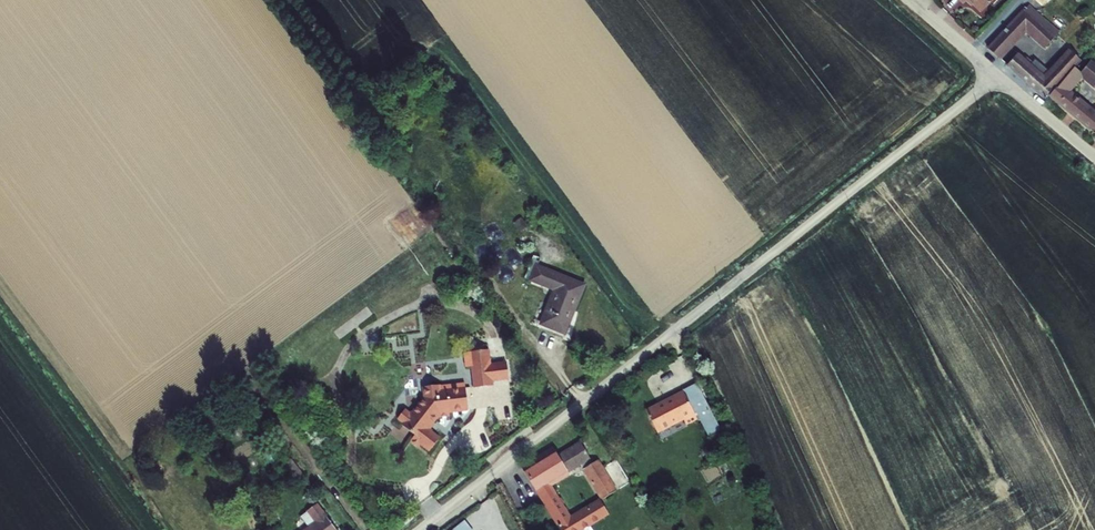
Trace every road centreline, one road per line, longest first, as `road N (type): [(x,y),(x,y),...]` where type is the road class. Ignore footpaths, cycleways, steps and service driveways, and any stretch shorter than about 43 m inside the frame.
road 1 (unclassified): [(420,529),(997,79)]
road 2 (unclassified): [(997,79),(1094,159)]

